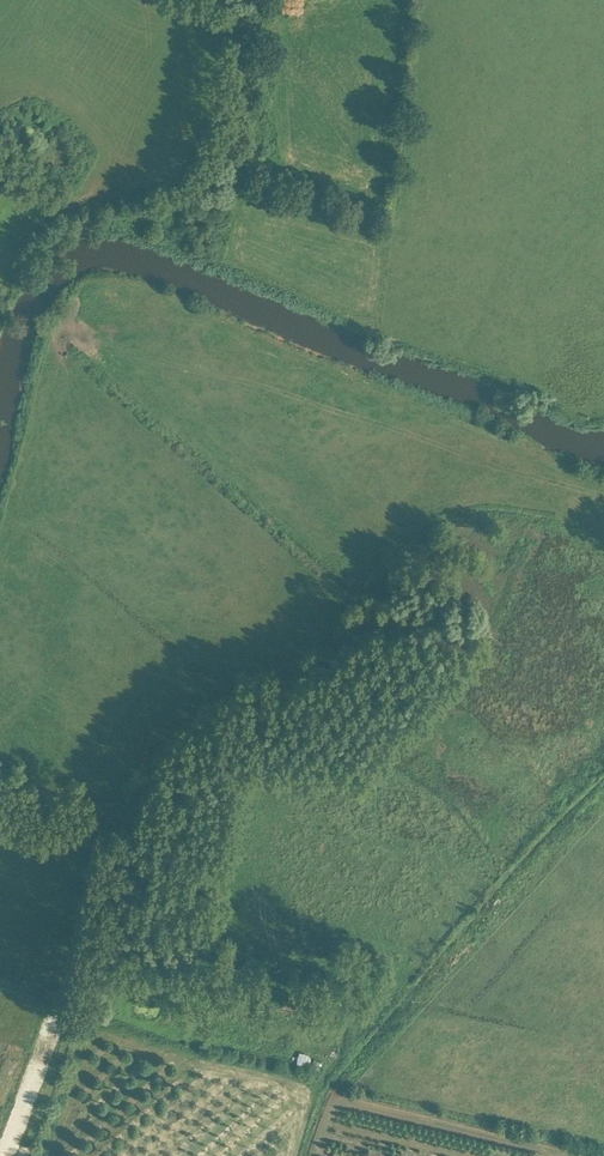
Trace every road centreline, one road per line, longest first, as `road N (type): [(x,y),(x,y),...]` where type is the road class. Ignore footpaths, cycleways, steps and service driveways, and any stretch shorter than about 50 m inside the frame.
road 1 (track): [(603,793),(540,866),(564,906),(476,1007),(556,1029),(566,1042),(548,1155)]

